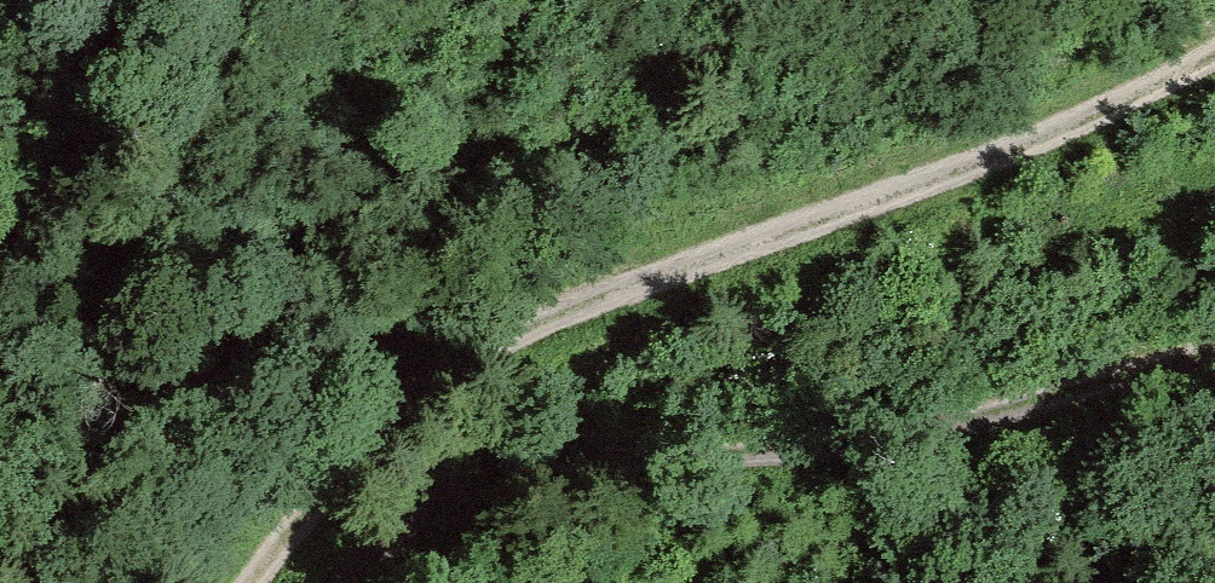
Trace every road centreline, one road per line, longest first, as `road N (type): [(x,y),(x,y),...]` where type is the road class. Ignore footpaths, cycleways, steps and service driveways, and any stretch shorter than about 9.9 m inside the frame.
road 1 (track): [(1214,58),(1001,158),(532,318),(444,364),(389,409),(247,582)]
road 2 (track): [(1214,362),(998,423),(648,460),(523,492),(424,537),(356,582)]

